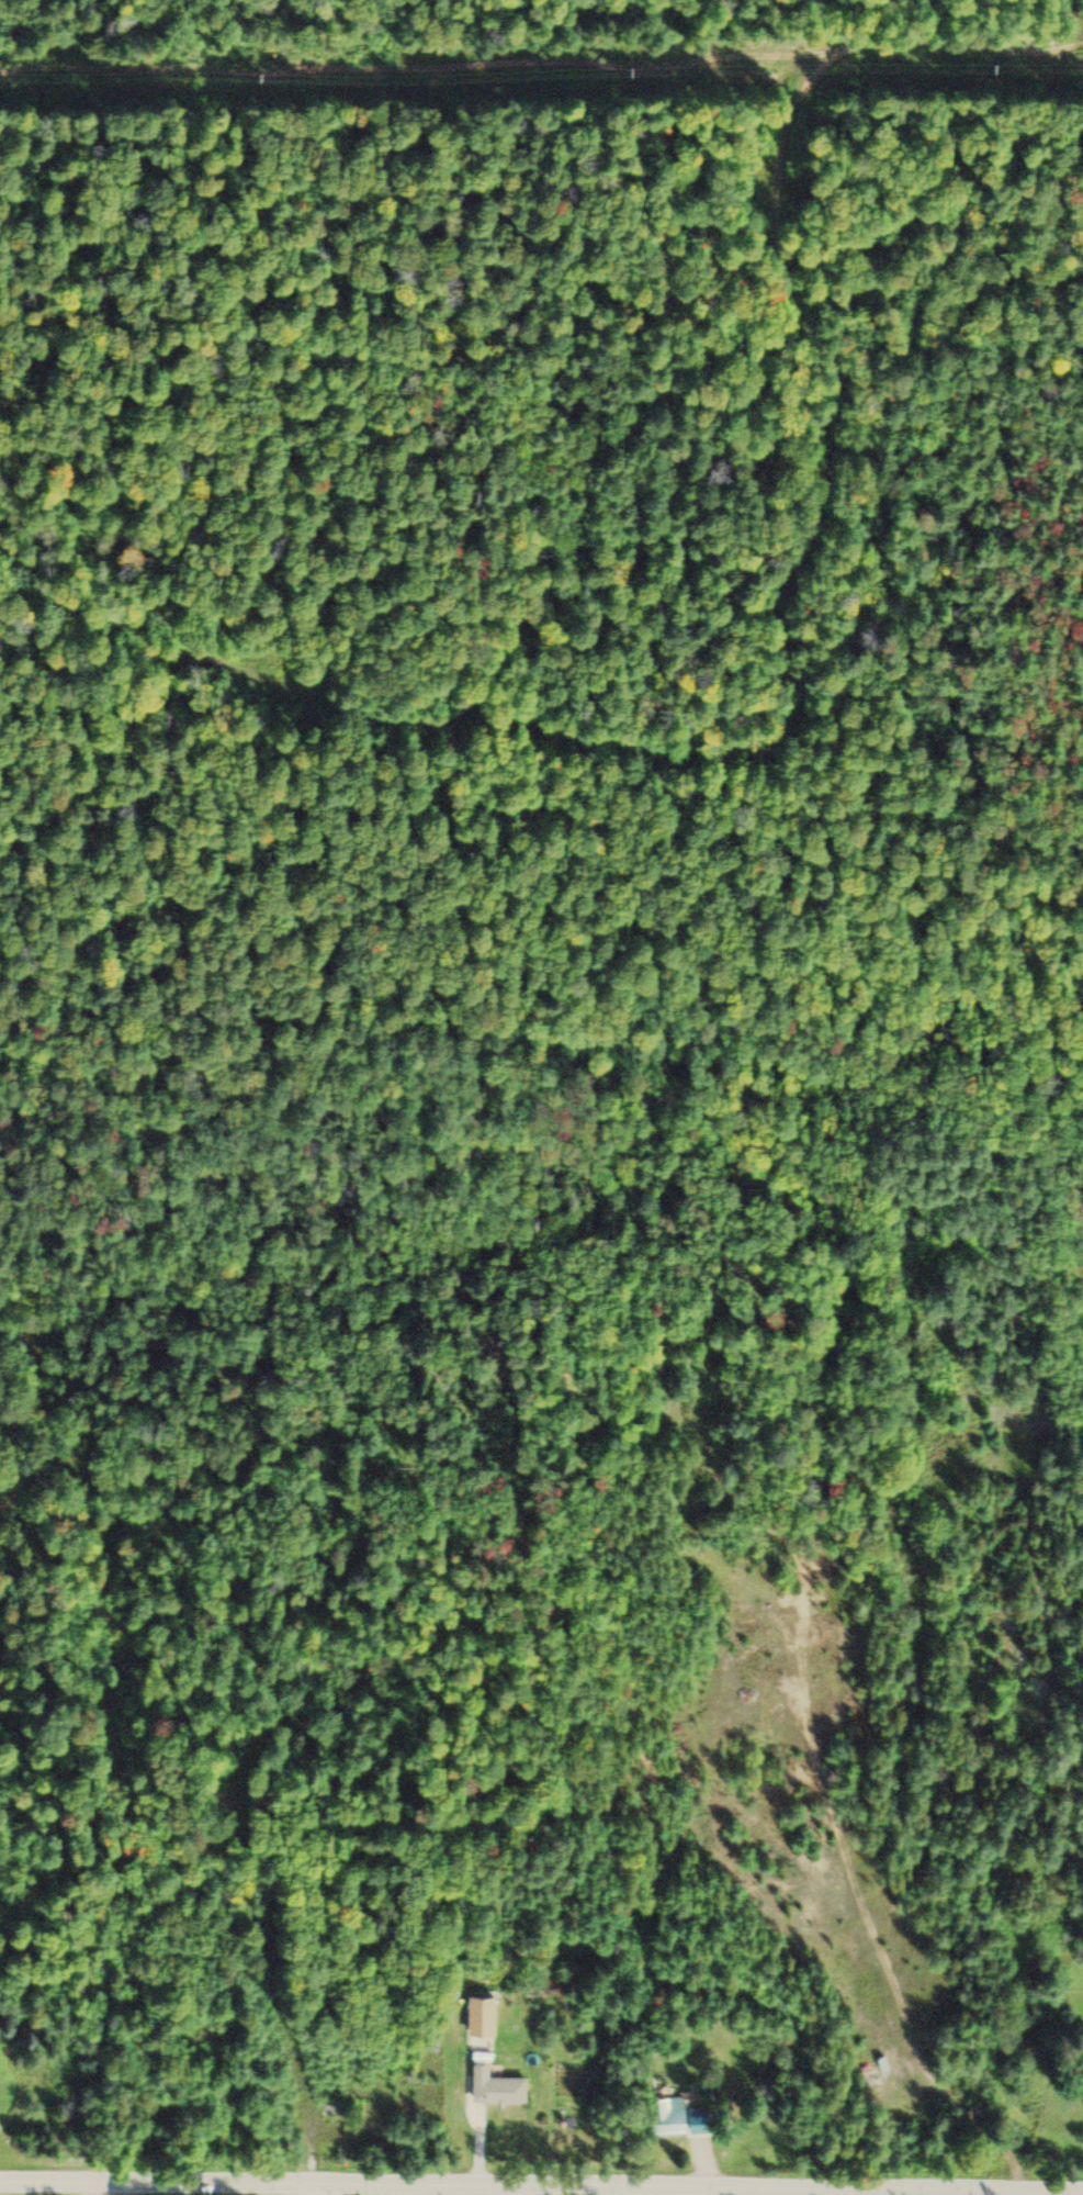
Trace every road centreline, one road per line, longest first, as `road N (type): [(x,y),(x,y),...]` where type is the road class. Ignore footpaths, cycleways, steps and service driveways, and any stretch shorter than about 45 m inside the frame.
road 1 (residential): [(956,2194),(0,2183)]

